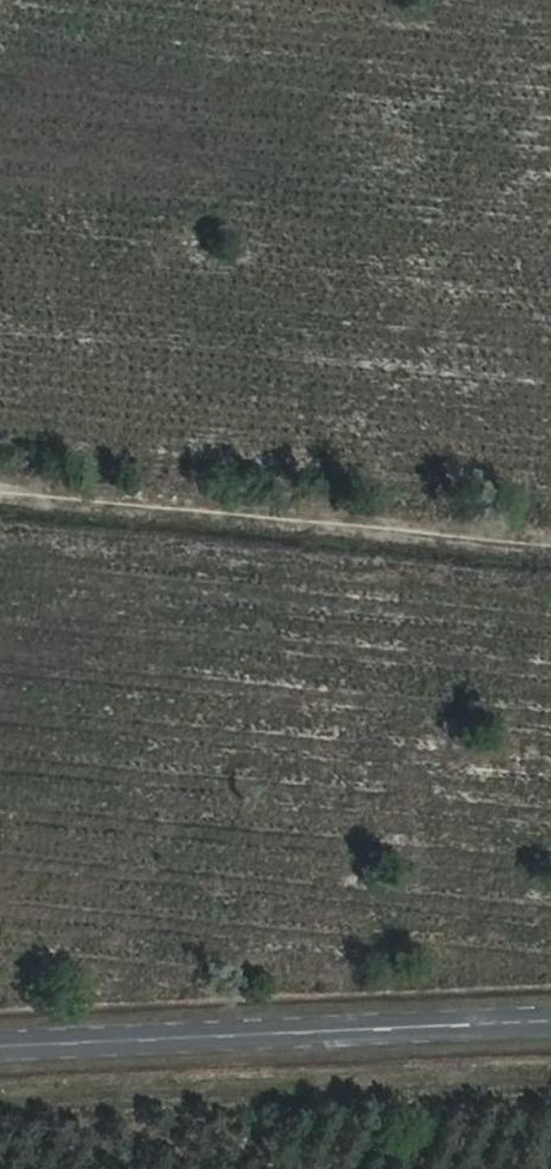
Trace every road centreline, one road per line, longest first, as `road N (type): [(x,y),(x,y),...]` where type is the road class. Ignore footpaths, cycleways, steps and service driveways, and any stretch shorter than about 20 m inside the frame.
road 1 (track): [(550,546),(0,492)]
road 2 (tertiary): [(0,1045),(550,1021)]

